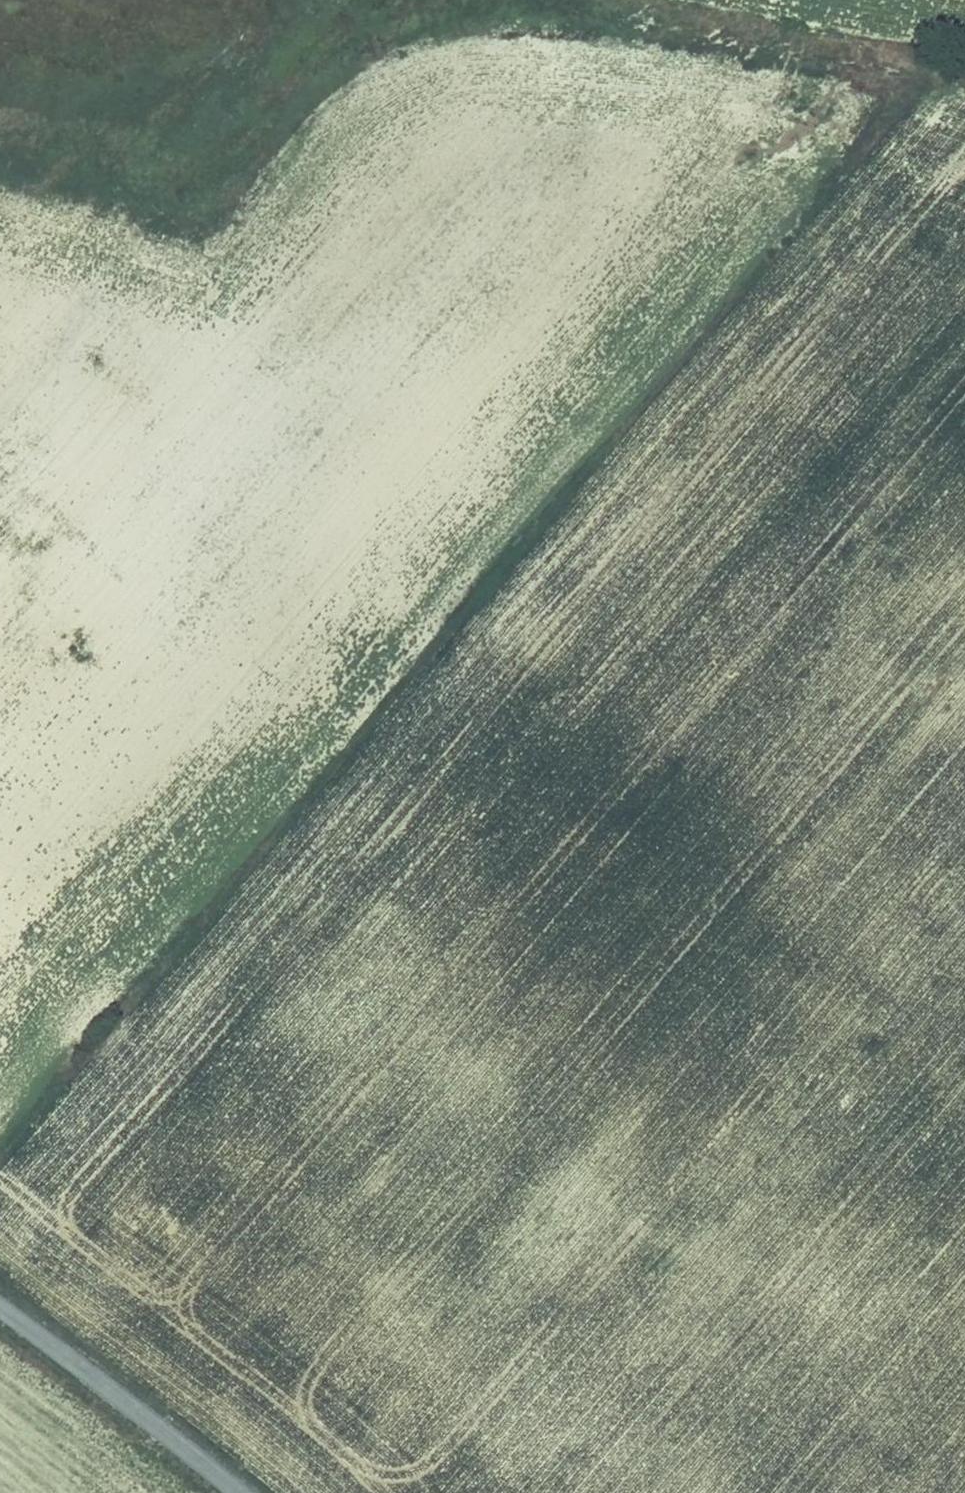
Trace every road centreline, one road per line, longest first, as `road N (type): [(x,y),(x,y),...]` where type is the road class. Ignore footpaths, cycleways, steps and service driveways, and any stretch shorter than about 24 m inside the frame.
road 1 (tertiary): [(0,1311),(235,1492)]

